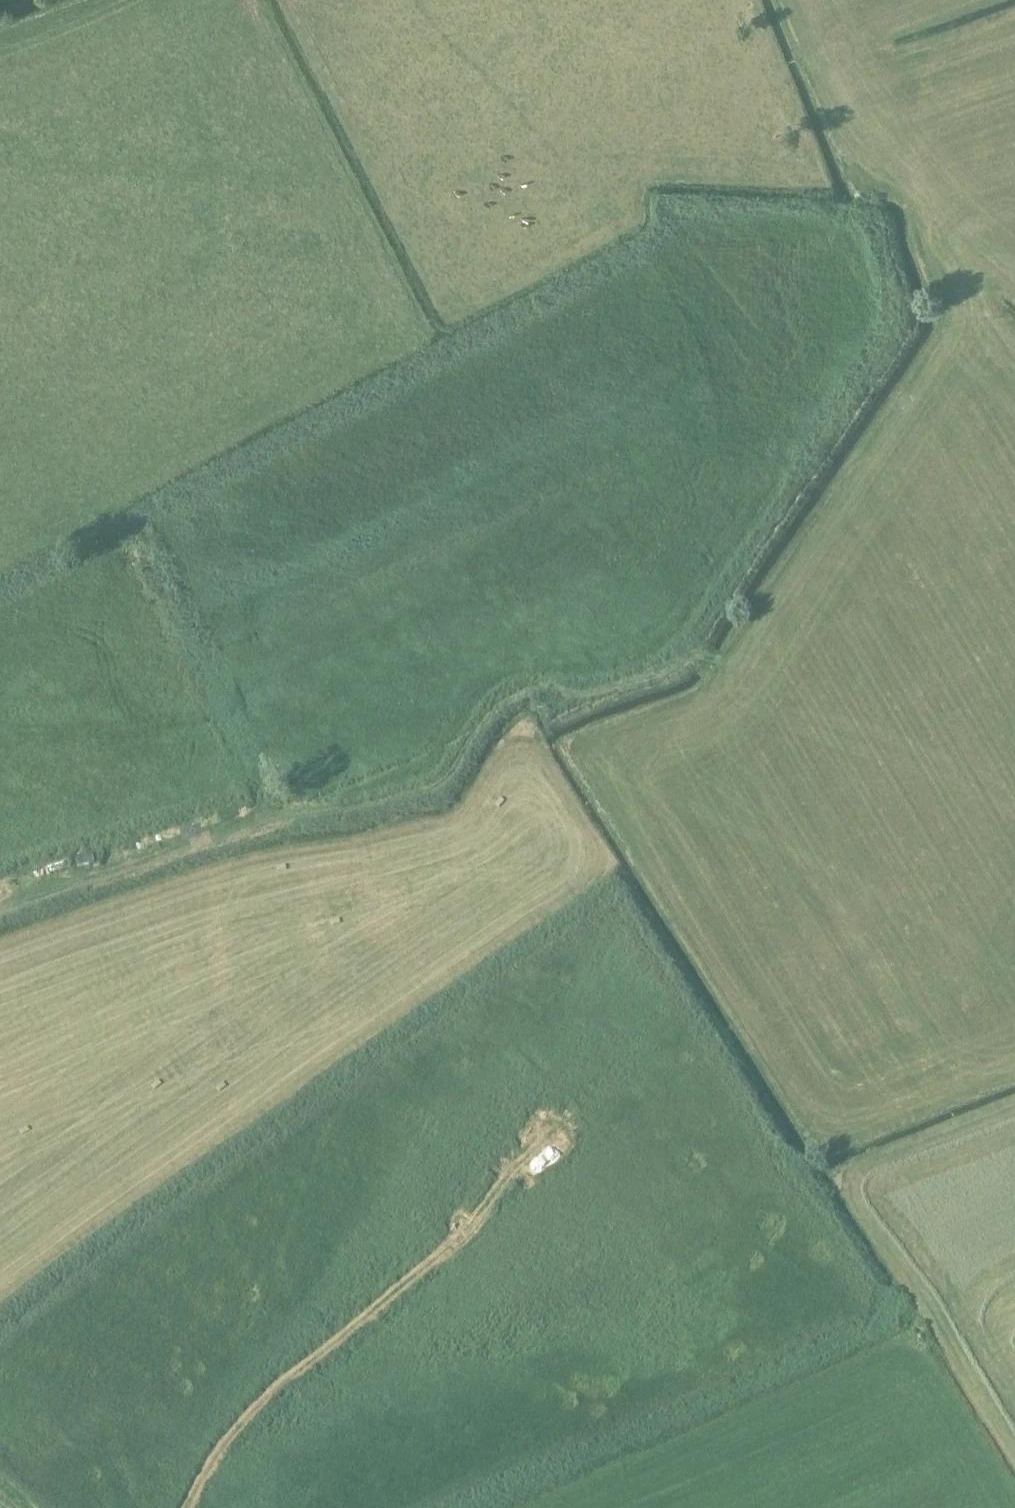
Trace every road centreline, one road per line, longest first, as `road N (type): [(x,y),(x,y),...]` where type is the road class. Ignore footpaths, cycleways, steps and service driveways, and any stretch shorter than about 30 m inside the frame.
road 1 (track): [(870,199),(890,233),(912,312),(906,341),(689,654),(613,692),(503,700),(441,780),(409,798),(240,831),(0,911)]

